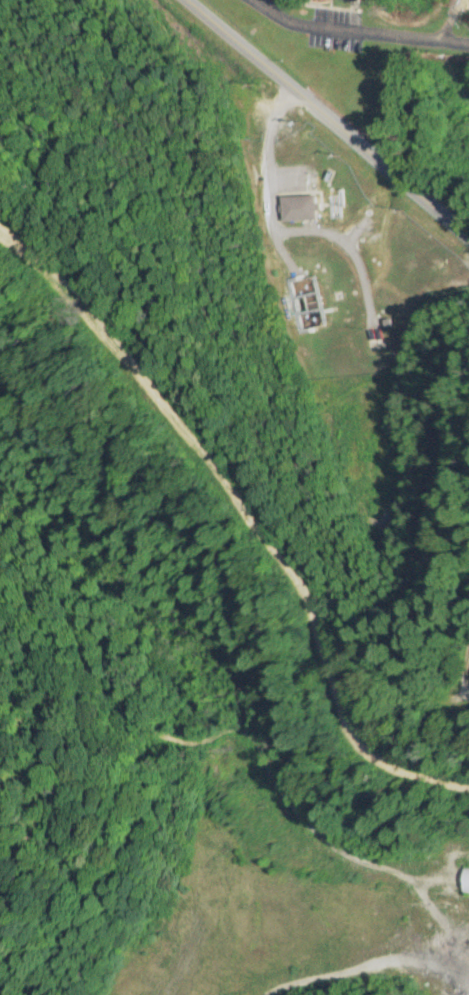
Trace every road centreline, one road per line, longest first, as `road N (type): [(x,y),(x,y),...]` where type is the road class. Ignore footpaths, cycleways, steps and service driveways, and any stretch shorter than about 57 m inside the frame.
road 1 (secondary): [(468,236),(185,0)]

